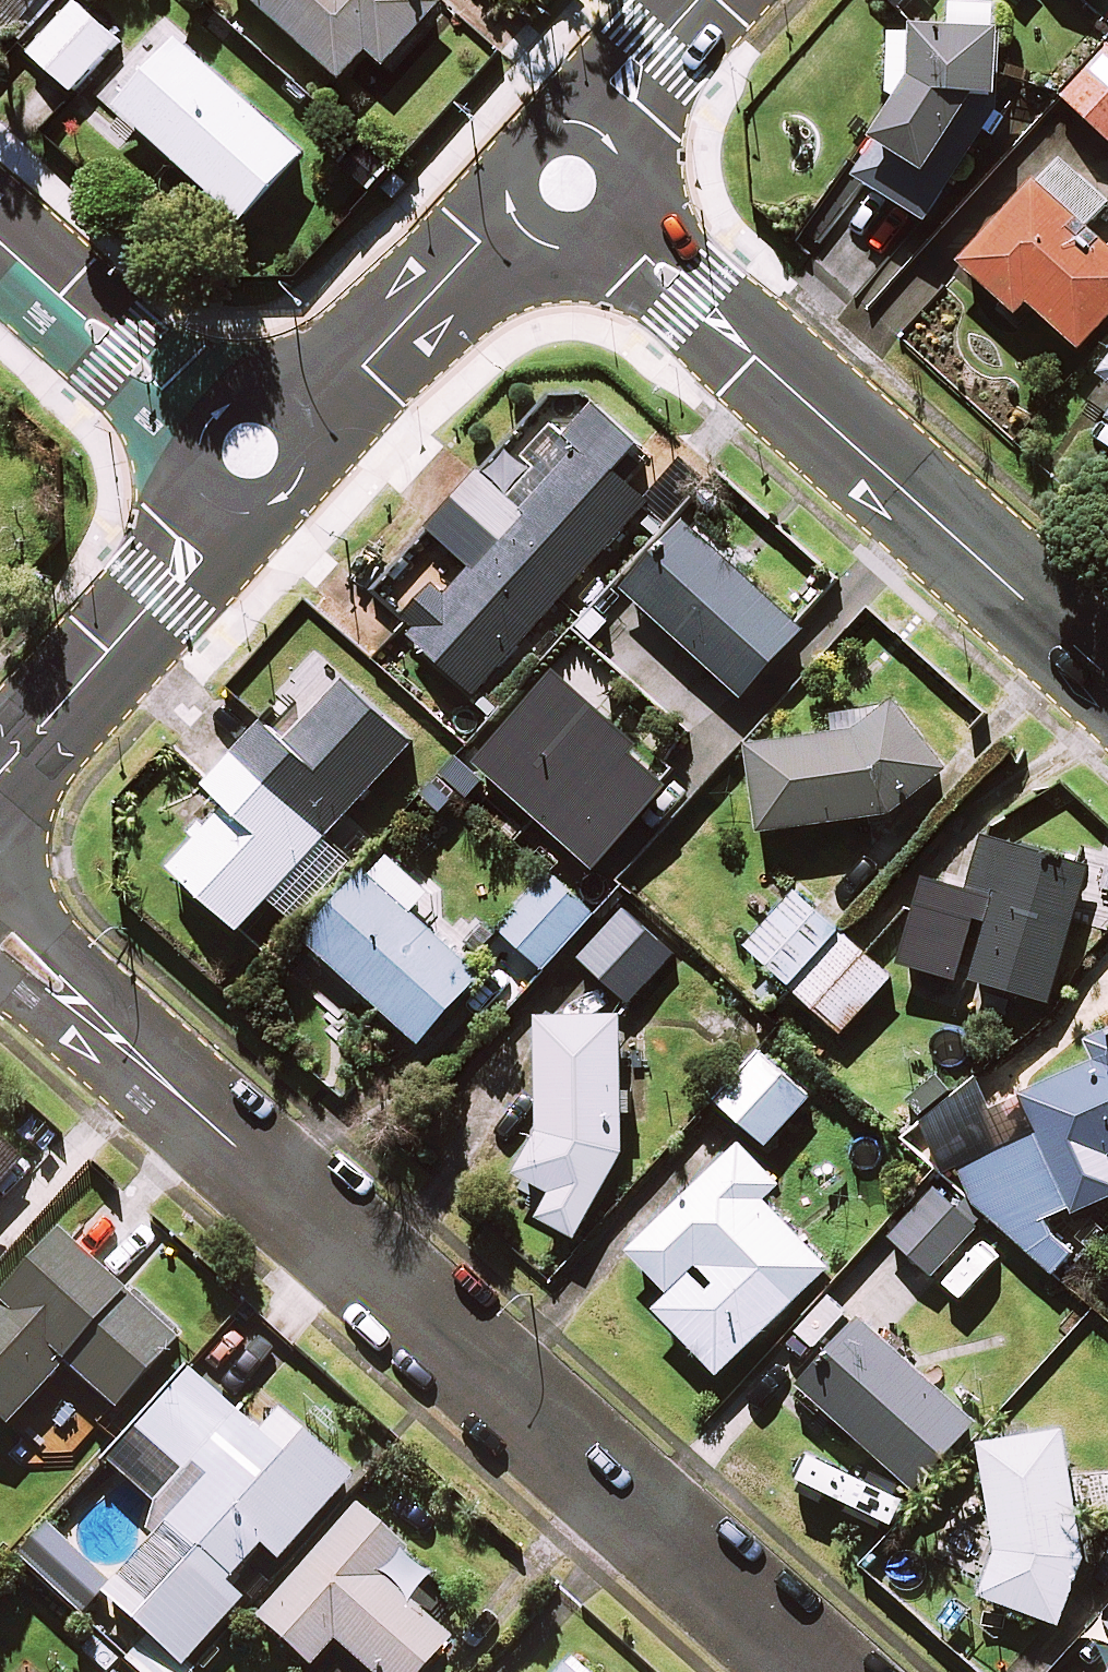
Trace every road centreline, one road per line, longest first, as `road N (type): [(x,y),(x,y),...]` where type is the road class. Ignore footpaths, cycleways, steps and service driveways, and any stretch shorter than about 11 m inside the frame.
road 1 (residential): [(0,932),(825,1671)]
road 2 (tertiary): [(569,182),(1107,675)]
road 3 (tertiary): [(251,454),(360,364),(480,242),(569,182)]
road 4 (tertiary): [(0,772),(194,551),(251,454)]
road 5 (unclassified): [(0,246),(159,391),(251,454)]
road 6 (tertiary): [(569,182),(614,91),(696,0)]

